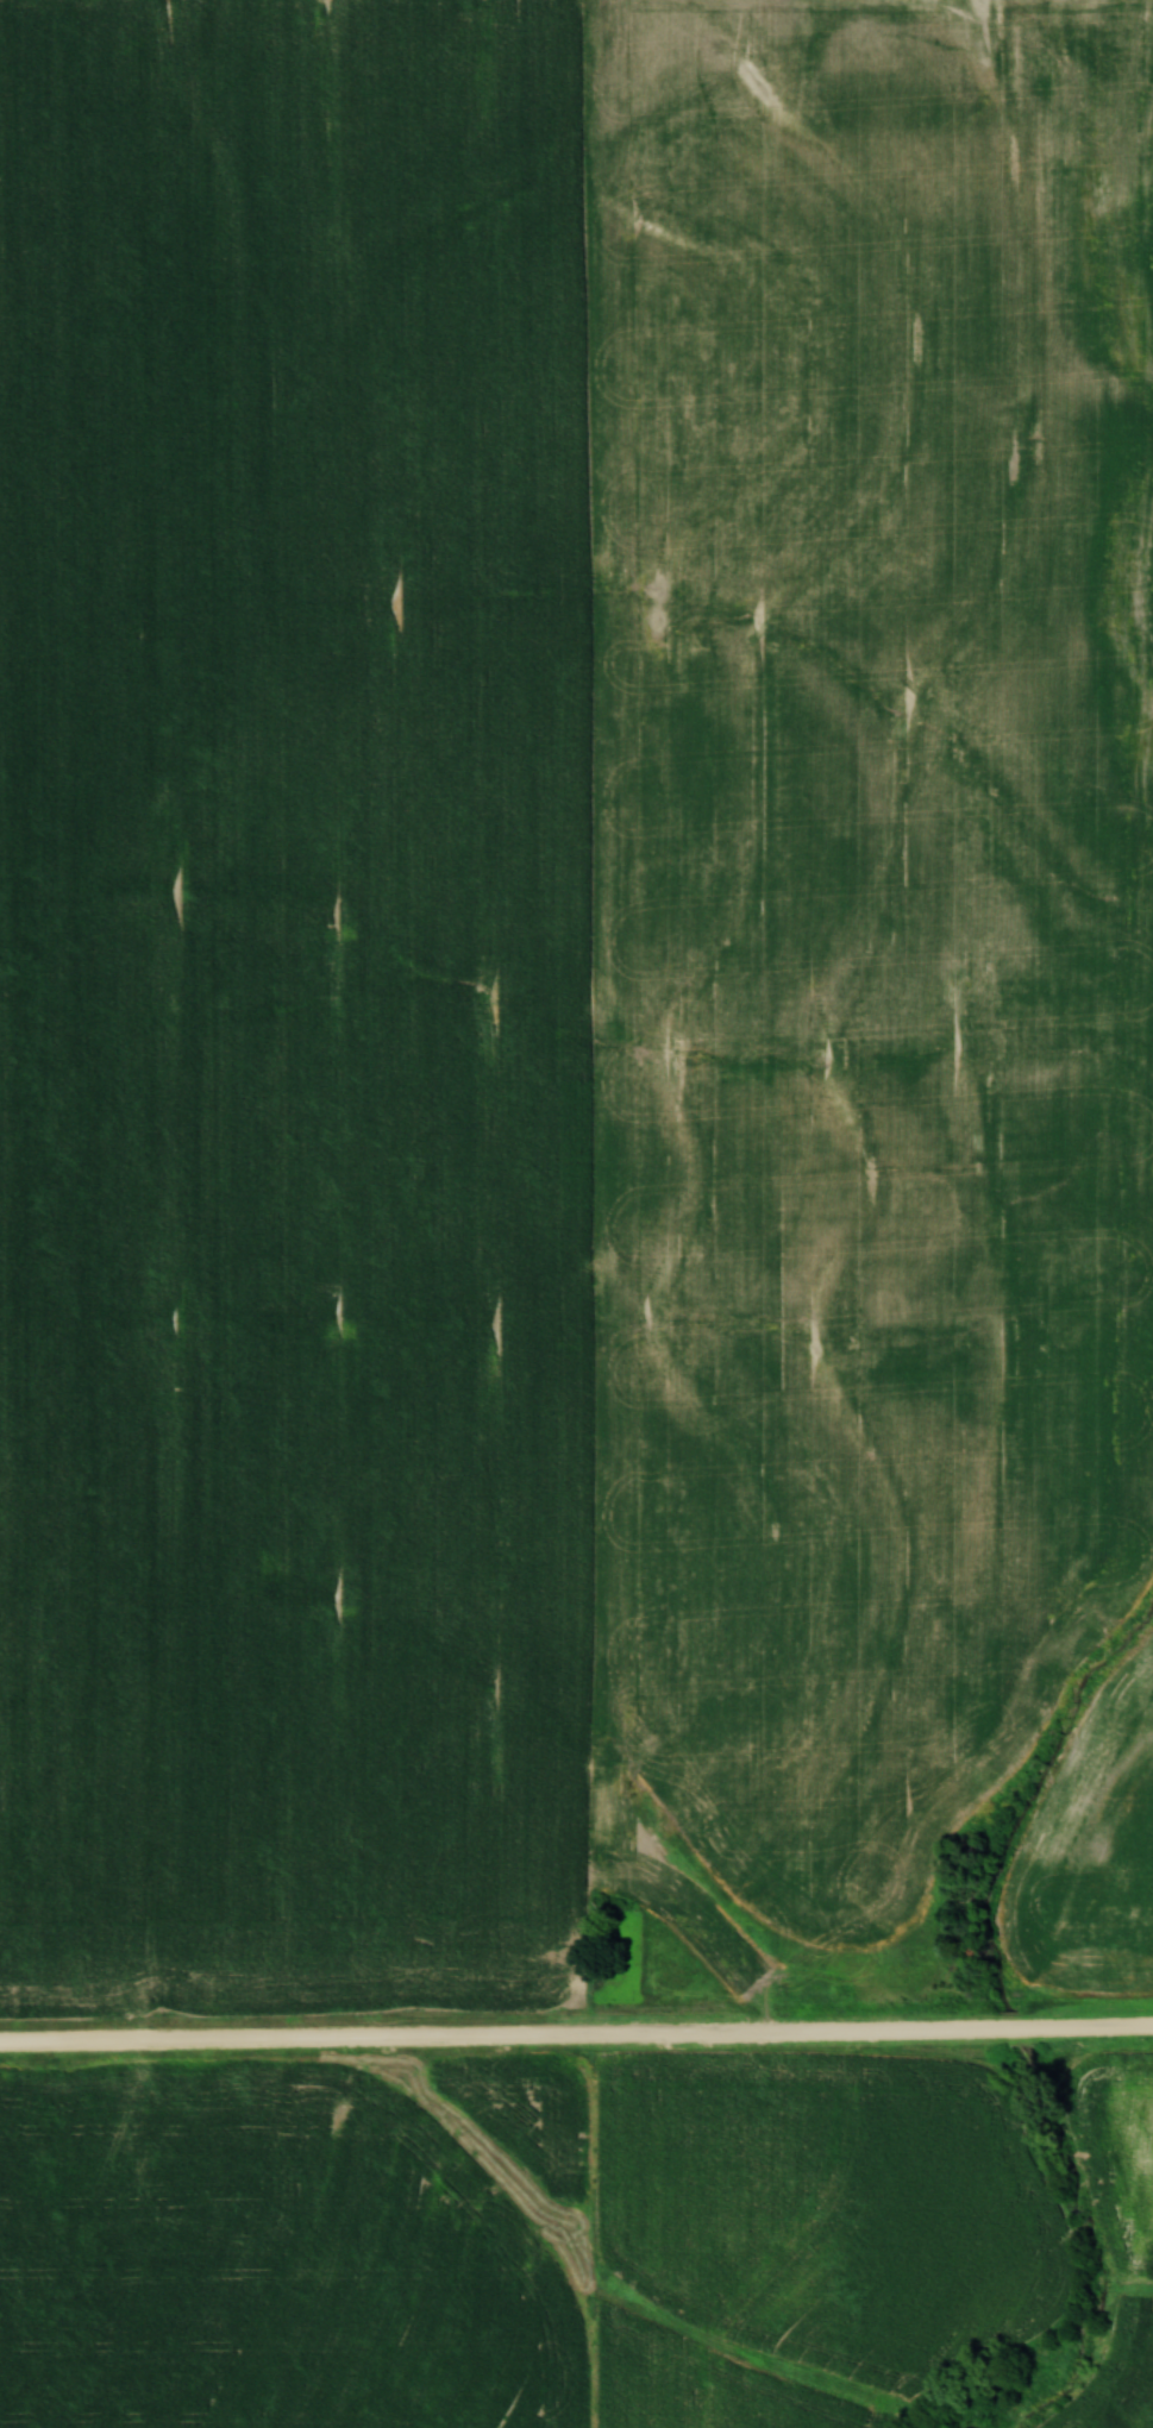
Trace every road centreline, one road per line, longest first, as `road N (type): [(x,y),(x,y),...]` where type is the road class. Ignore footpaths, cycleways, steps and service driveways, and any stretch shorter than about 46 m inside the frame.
road 1 (residential): [(1152,2031),(0,2042)]

